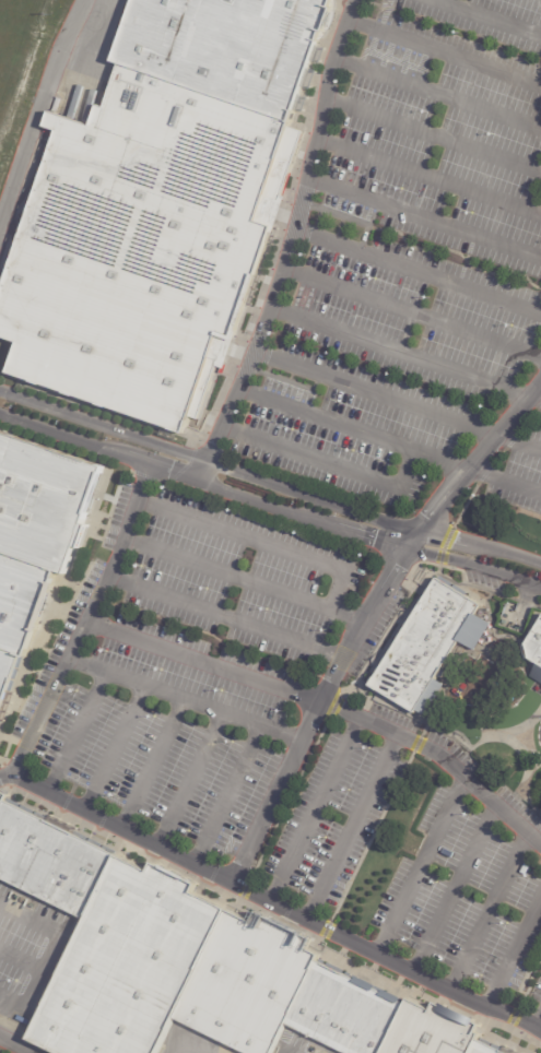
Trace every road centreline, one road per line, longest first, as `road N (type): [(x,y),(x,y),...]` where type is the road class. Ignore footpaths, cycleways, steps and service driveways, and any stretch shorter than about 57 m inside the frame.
road 1 (residential): [(0,415),(540,590)]
road 2 (residential): [(540,566),(0,392)]

